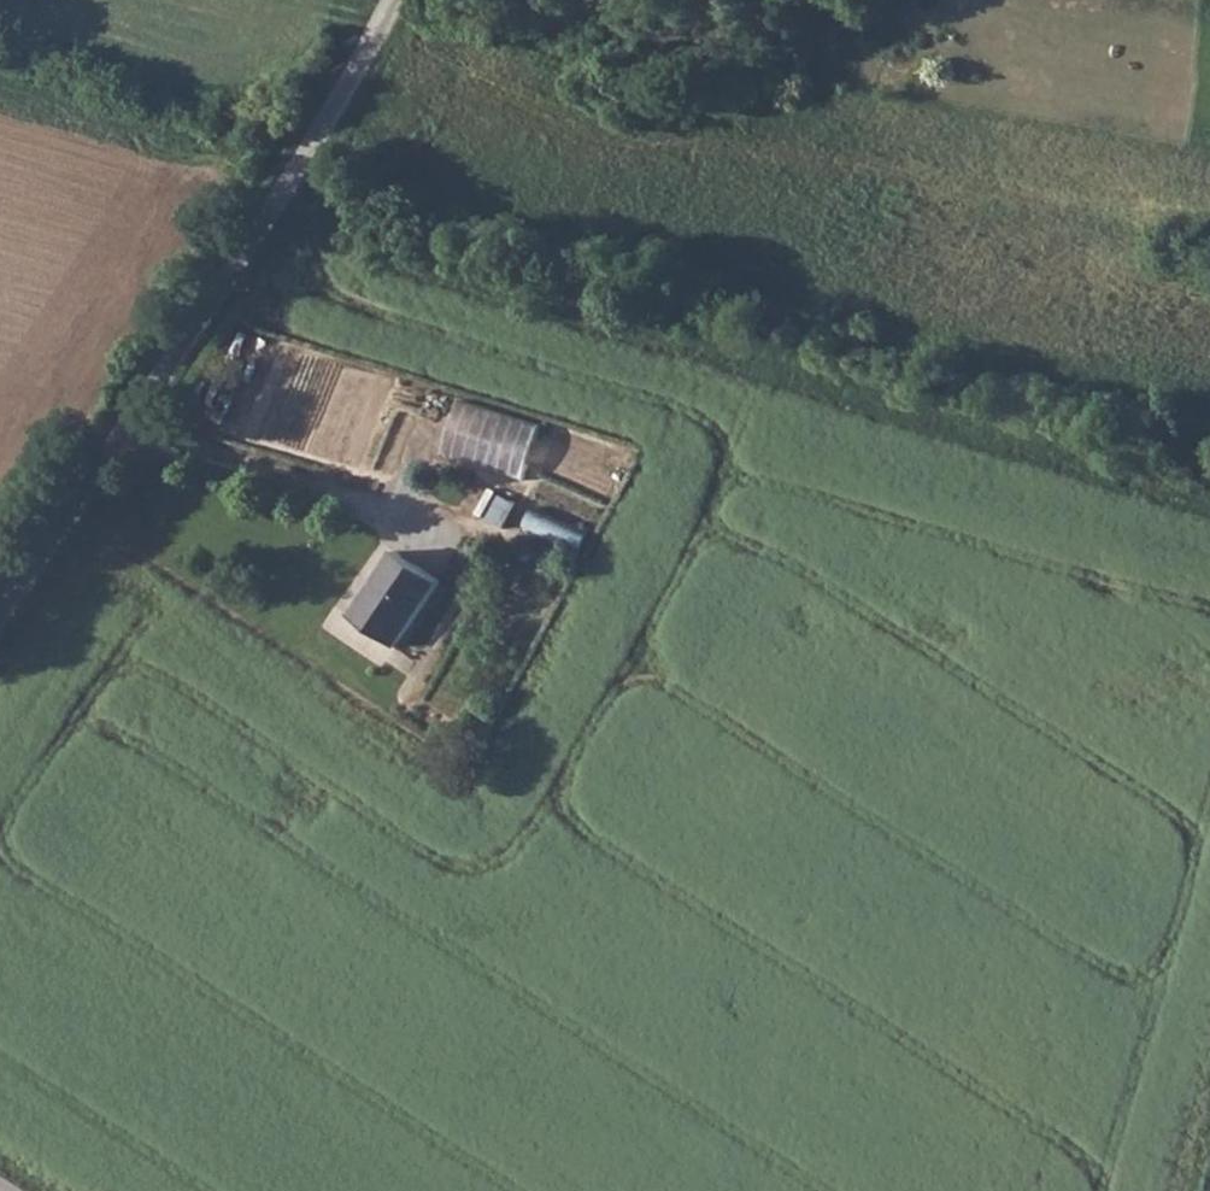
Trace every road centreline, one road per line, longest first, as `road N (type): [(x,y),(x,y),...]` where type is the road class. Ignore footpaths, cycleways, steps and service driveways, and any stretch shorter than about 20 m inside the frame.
road 1 (unclassified): [(396,0),(362,67),(0,616)]

